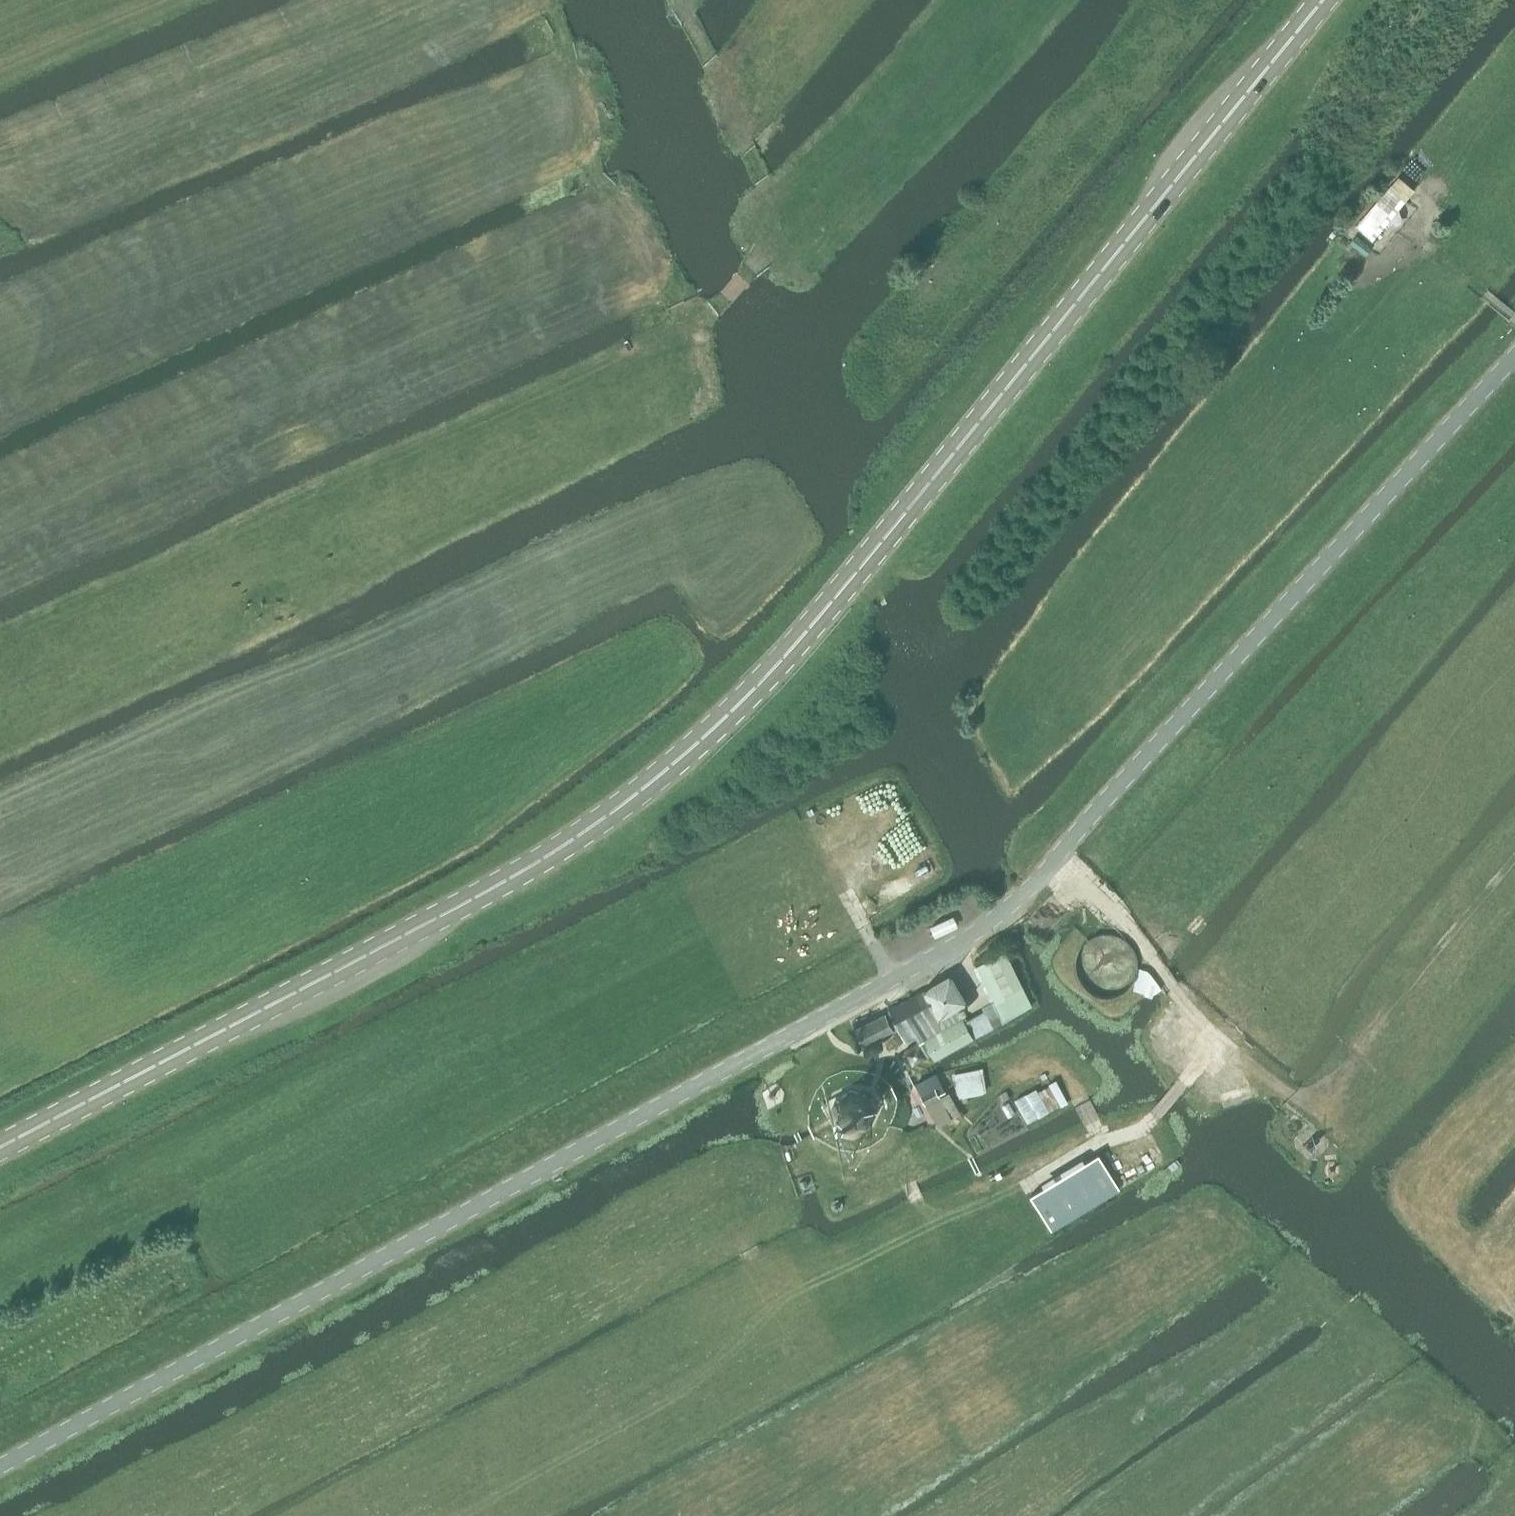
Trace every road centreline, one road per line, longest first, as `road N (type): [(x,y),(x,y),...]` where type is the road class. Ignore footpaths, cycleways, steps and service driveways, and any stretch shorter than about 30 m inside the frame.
road 1 (unclassified): [(0,1466),(977,931),(1057,858),(1514,355)]
road 2 (primary): [(0,1147),(487,891),(628,800),(699,742),(814,623),(1324,0)]
road 3 (track): [(1057,858),(1119,918),(1188,1011),(1261,1077),(1319,1111)]
road 4 (track): [(1222,1041),(1154,1117),(1039,1176)]

